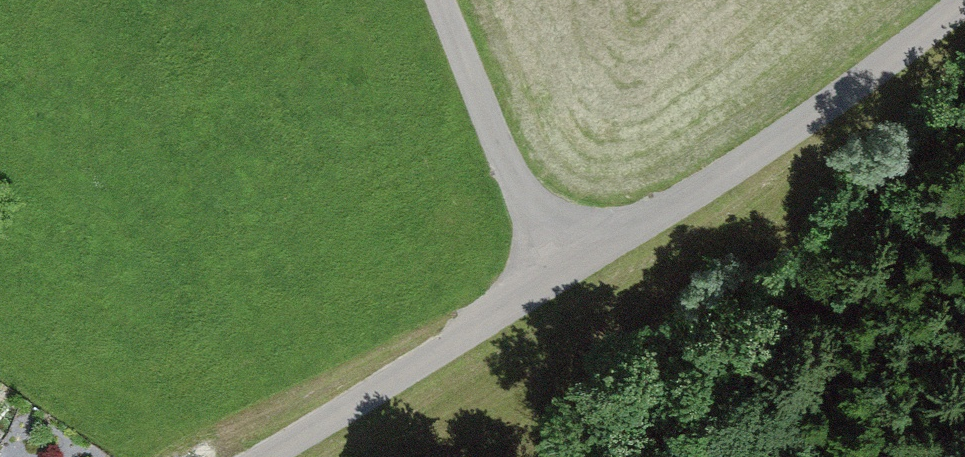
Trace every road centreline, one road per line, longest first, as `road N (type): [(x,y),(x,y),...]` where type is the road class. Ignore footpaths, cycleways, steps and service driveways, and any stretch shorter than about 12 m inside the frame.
road 1 (unclassified): [(553,273),(888,69),(964,3)]
road 2 (unclassified): [(249,456),(553,273)]
road 3 (unclassified): [(553,273),(444,0)]

